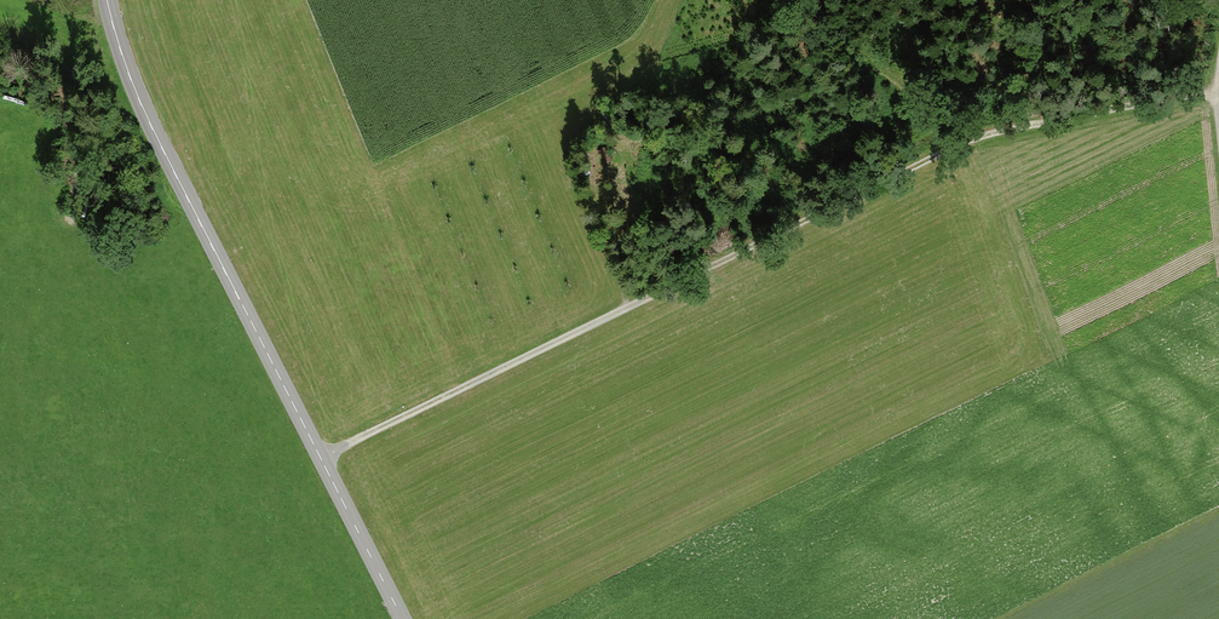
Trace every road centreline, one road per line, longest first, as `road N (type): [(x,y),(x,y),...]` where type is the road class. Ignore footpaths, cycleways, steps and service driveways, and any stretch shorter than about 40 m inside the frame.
road 1 (track): [(1216,89),(966,141),(322,457)]
road 2 (tertiary): [(107,0),(138,97),(403,618)]

